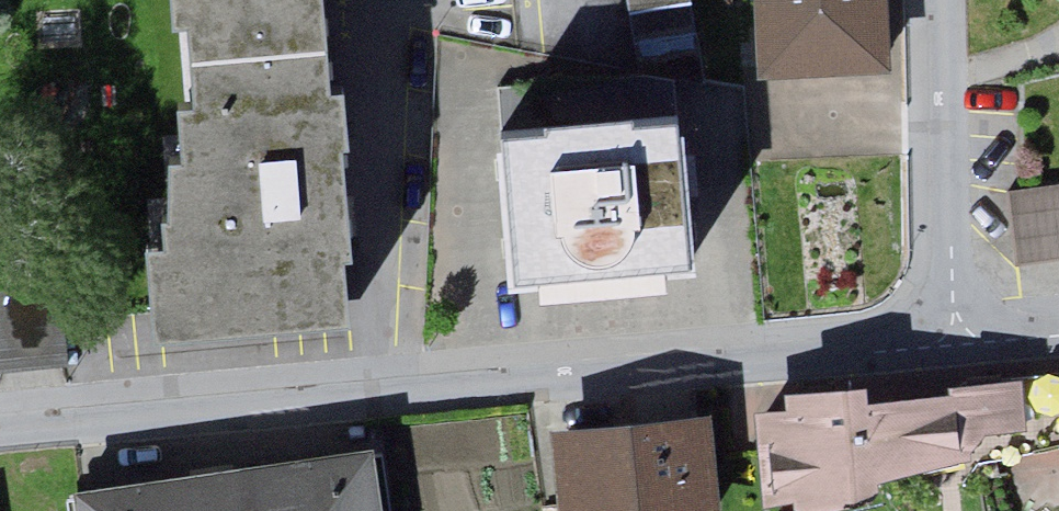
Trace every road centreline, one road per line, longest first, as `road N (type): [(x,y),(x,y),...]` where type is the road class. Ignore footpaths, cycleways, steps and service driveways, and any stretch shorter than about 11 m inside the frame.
road 1 (residential): [(947,348),(0,430)]
road 2 (residential): [(934,0),(947,348)]

